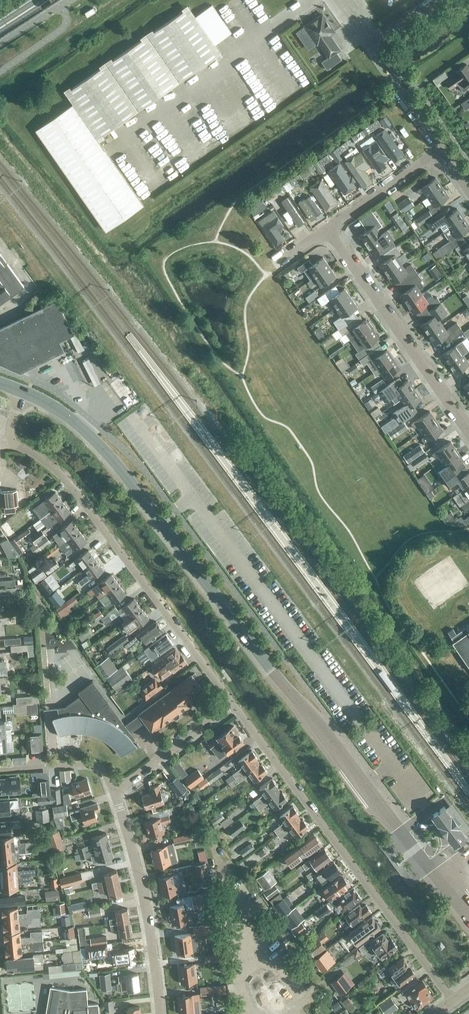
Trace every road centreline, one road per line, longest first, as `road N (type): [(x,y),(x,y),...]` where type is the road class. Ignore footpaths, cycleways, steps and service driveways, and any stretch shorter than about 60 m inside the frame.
road 1 (secondary): [(401,831),(113,461),(70,418),(24,392)]
road 2 (residential): [(233,704),(453,1001)]
road 3 (residential): [(13,442),(68,484),(233,704)]
road 4 (residential): [(468,435),(327,228)]
road 5 (residential): [(160,1013),(145,907),(113,793)]
road 6 (unclassified): [(440,150),(368,46),(434,0)]
road 7 (residential): [(113,793),(233,704)]
road 8 (residential): [(327,228),(440,150)]
road 9 (residential): [(113,793),(98,768),(85,765),(0,770)]

